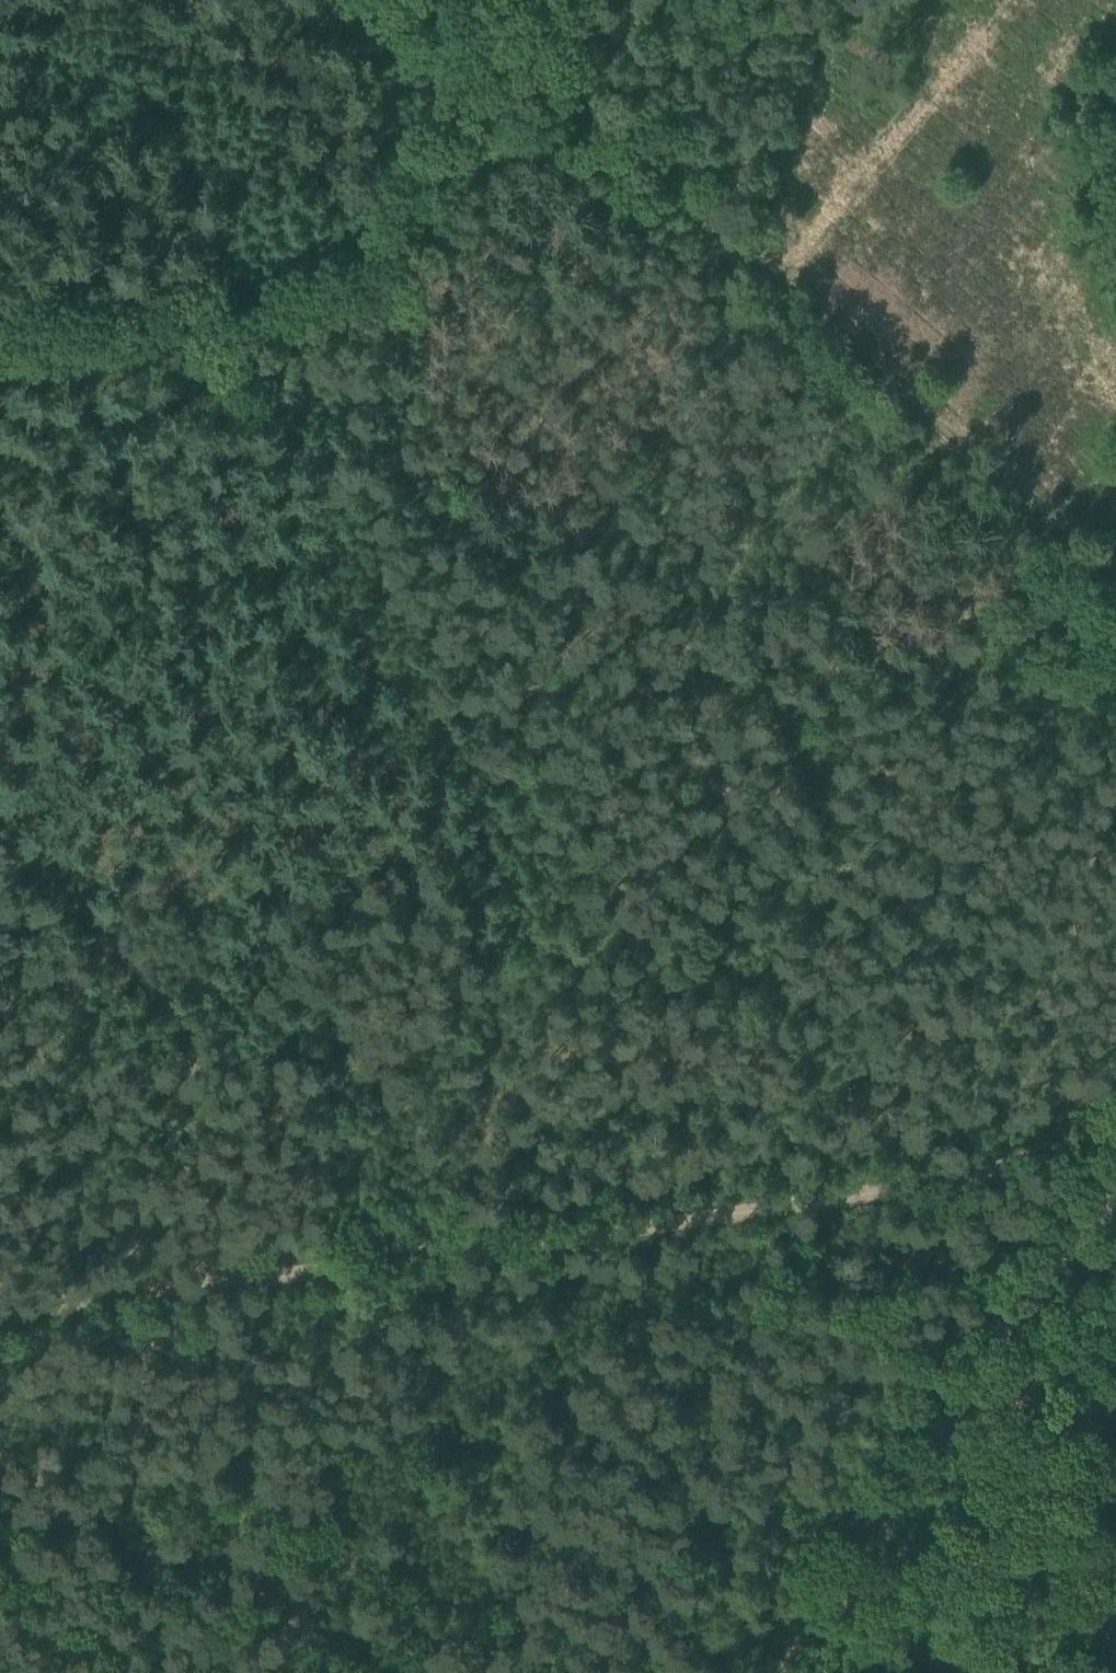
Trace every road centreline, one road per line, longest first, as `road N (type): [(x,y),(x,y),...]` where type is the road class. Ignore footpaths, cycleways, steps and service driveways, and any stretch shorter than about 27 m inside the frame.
road 1 (track): [(0,1313),(1115,1142)]
road 2 (track): [(1115,1152),(823,1575)]
road 3 (track): [(823,1575),(941,1672)]

